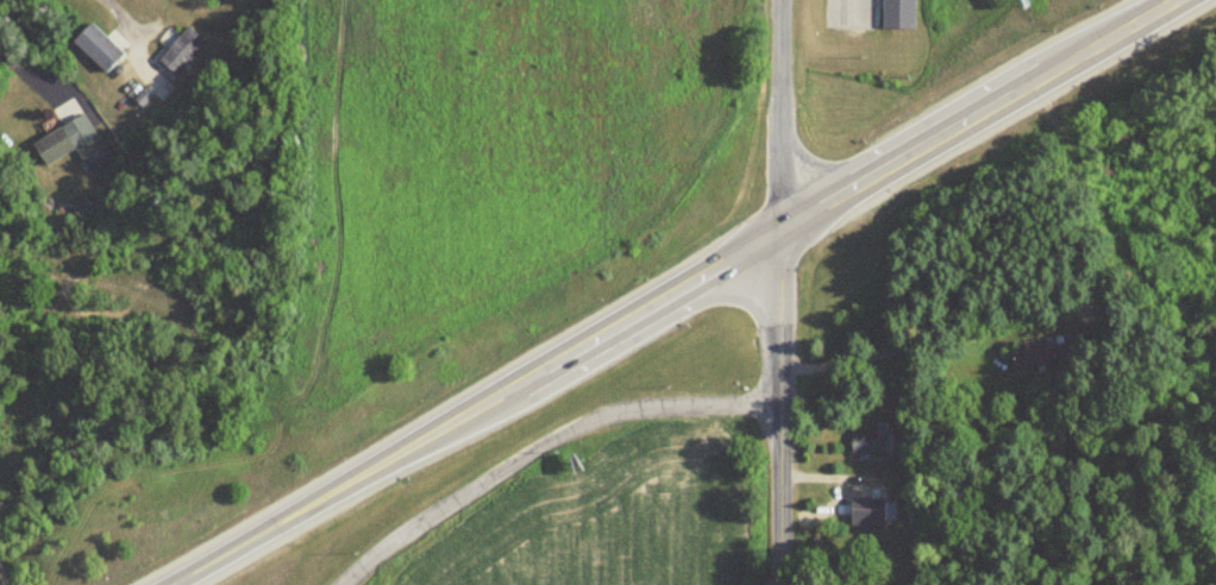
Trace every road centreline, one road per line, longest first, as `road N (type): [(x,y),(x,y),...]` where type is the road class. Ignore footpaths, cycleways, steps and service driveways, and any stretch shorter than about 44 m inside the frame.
road 1 (secondary): [(171,584),(781,231)]
road 2 (residential): [(781,584),(781,0)]
road 3 (secondary): [(781,231),(1177,0)]

